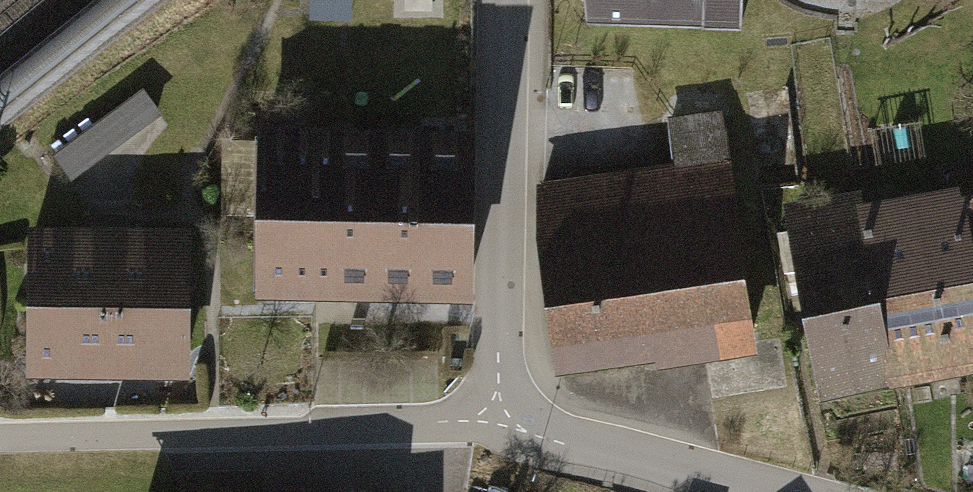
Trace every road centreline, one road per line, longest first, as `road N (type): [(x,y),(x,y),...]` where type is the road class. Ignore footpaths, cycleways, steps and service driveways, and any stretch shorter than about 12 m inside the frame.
road 1 (residential): [(0,434),(497,424)]
road 2 (residential): [(504,0),(497,424)]
road 3 (residential): [(497,424),(745,491)]

